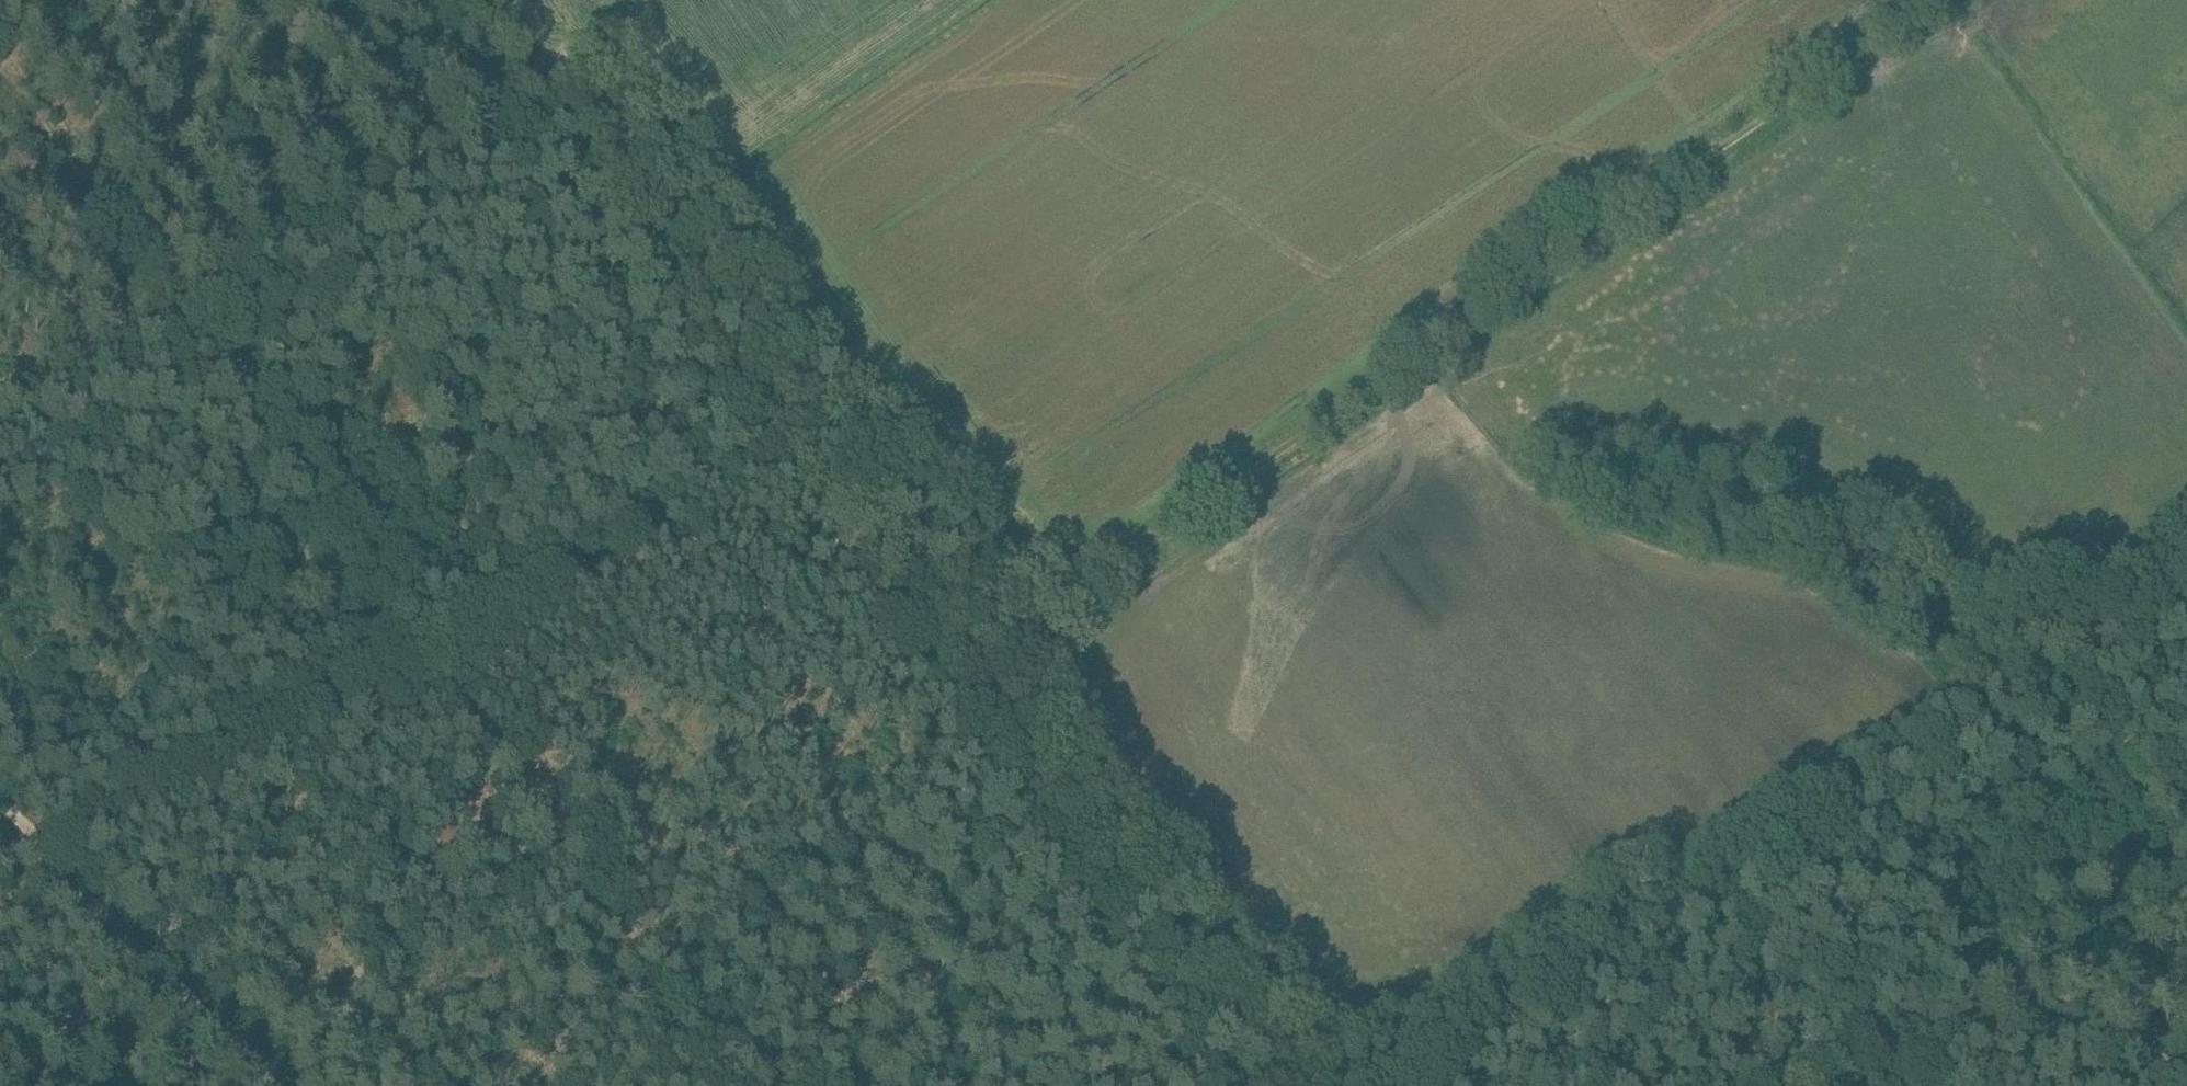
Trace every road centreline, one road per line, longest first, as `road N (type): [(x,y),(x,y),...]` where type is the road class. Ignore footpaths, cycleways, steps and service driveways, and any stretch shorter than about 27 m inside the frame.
road 1 (track): [(1142,549),(1933,0)]
road 2 (track): [(264,440),(0,73)]
road 3 (track): [(424,641),(264,440)]
road 4 (track): [(272,1085),(123,928)]
road 5 (track): [(1926,1085),(1790,946)]

